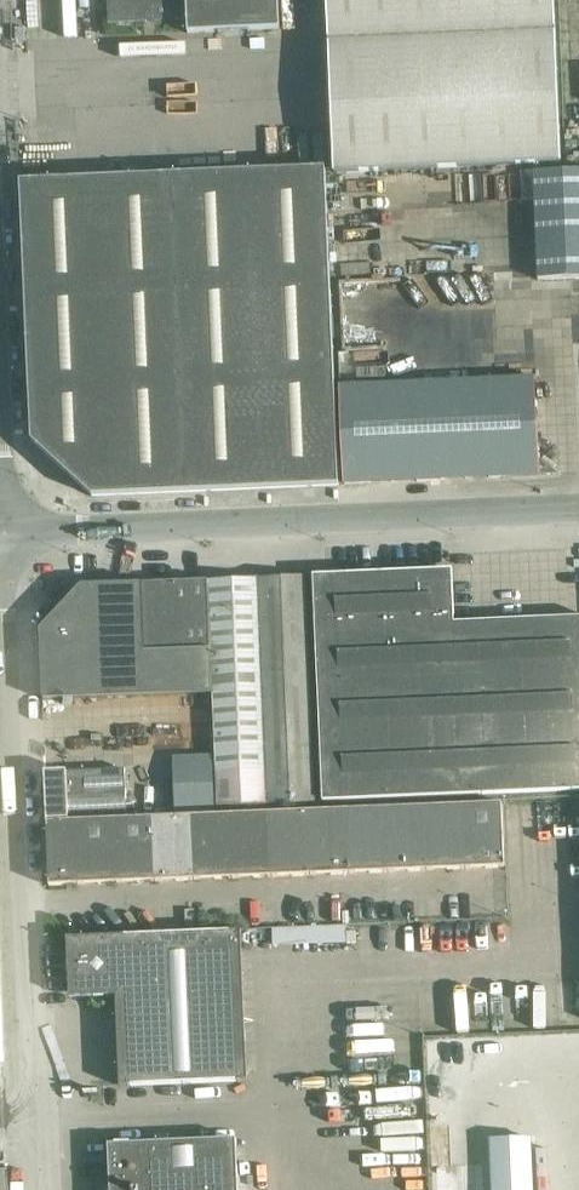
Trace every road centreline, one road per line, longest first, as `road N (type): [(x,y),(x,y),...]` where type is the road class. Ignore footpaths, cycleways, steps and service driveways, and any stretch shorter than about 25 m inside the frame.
road 1 (unclassified): [(34,1189),(7,538)]
road 2 (unclassified): [(7,538),(578,508)]
road 3 (unclassified): [(7,538),(0,400)]

